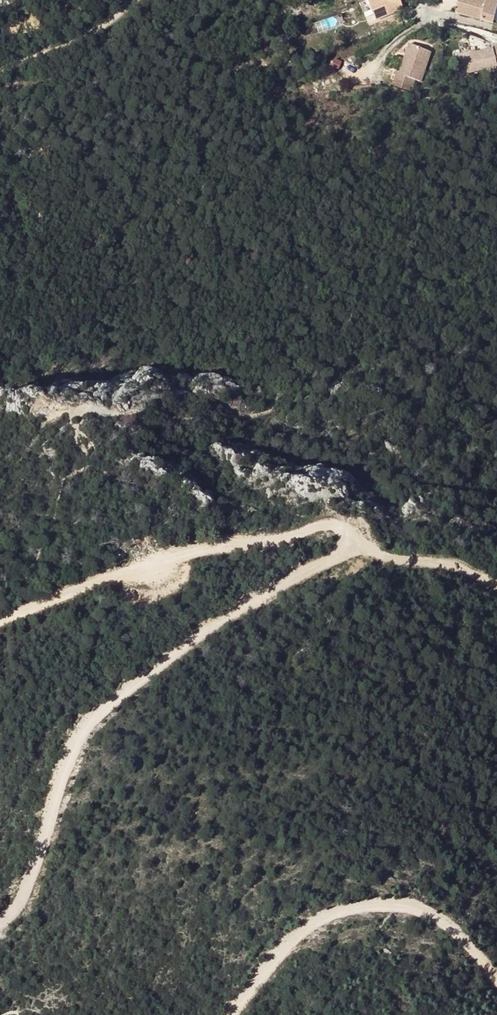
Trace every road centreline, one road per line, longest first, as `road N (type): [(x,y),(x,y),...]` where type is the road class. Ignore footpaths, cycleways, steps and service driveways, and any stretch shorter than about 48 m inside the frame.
road 1 (track): [(0,928),(31,888),(67,771),(94,720),(259,598),(359,549)]
road 2 (track): [(496,585),(359,549),(327,524),(260,544),(207,546),(0,623)]
road 3 (track): [(496,982),(463,941),(427,915),(395,905),(346,912),(302,933),(230,1014)]

